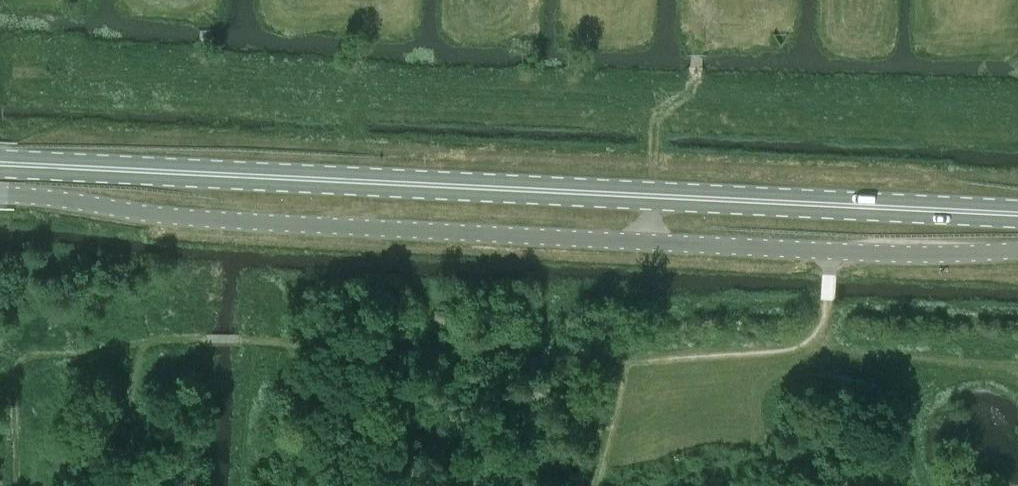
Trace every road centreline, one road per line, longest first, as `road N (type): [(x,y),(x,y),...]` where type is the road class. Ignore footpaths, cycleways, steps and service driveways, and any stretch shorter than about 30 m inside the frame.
road 1 (unclassified): [(1017,246),(649,241),(0,193)]
road 2 (primary): [(0,163),(1017,213)]

